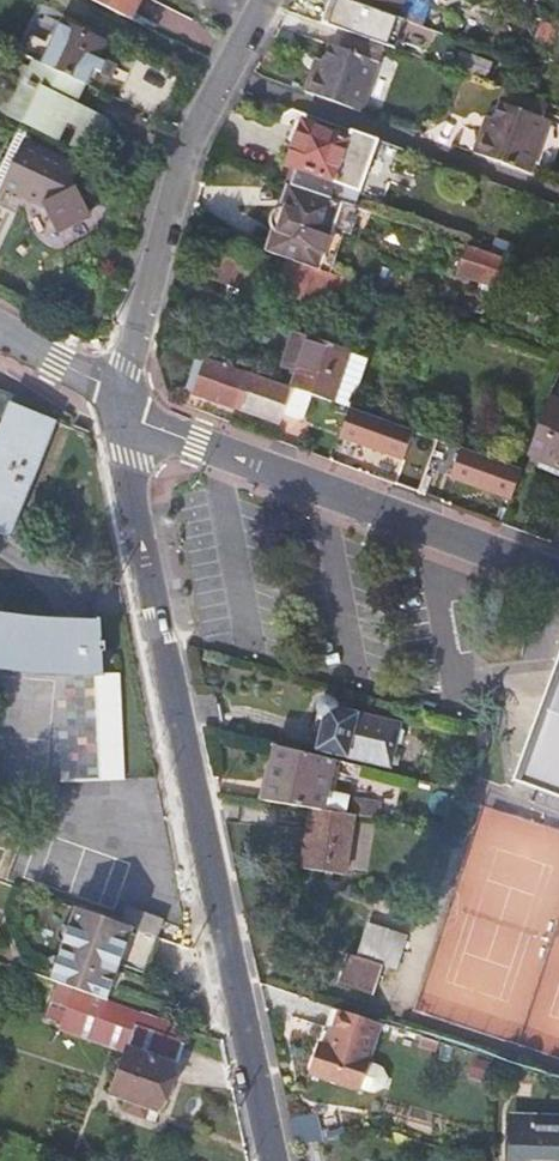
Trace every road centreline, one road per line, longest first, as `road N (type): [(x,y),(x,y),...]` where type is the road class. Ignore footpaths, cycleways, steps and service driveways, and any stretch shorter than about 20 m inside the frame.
road 1 (residential): [(271,1160),(120,404)]
road 2 (residential): [(558,576),(142,423),(120,404)]
road 3 (residential): [(120,404),(191,147),(268,0)]
road 4 (residential): [(0,333),(99,383),(120,404)]

